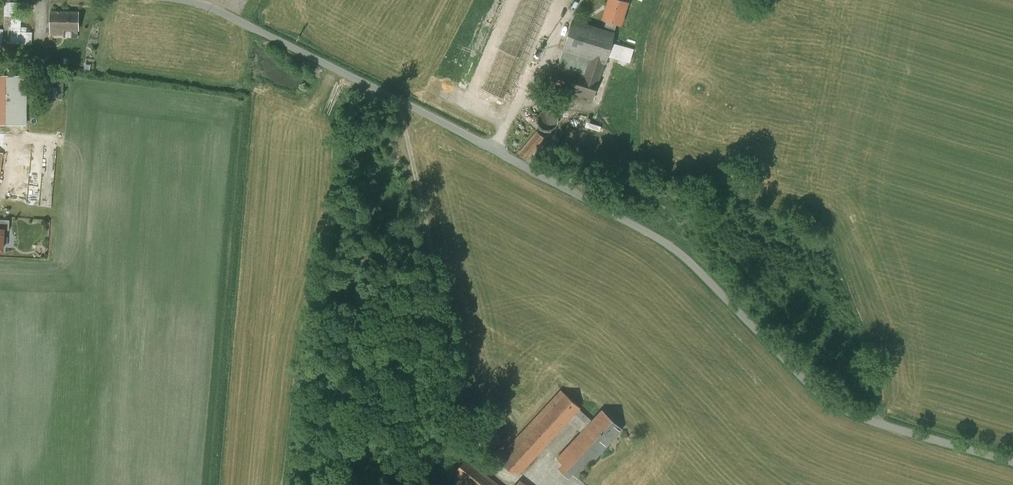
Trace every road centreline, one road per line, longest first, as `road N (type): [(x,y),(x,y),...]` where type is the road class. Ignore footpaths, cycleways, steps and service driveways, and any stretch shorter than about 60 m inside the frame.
road 1 (unclassified): [(1012,463),(845,412),(672,247),(195,0)]
road 2 (track): [(398,101),(474,428)]

